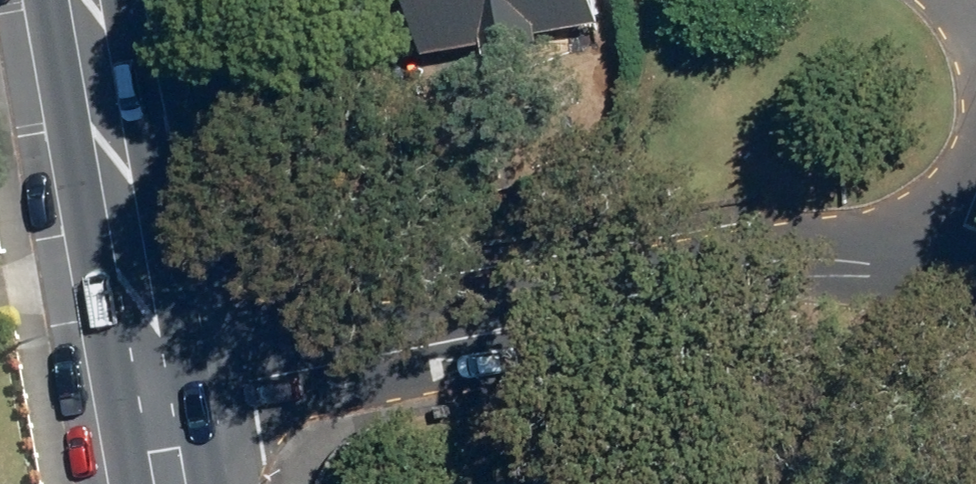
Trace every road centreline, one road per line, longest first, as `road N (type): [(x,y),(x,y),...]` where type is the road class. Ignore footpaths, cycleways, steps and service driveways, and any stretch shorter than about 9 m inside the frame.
road 1 (unclassified): [(154,384),(620,298),(749,265),(801,259),(942,276)]
road 2 (secondary): [(86,0),(154,384)]

